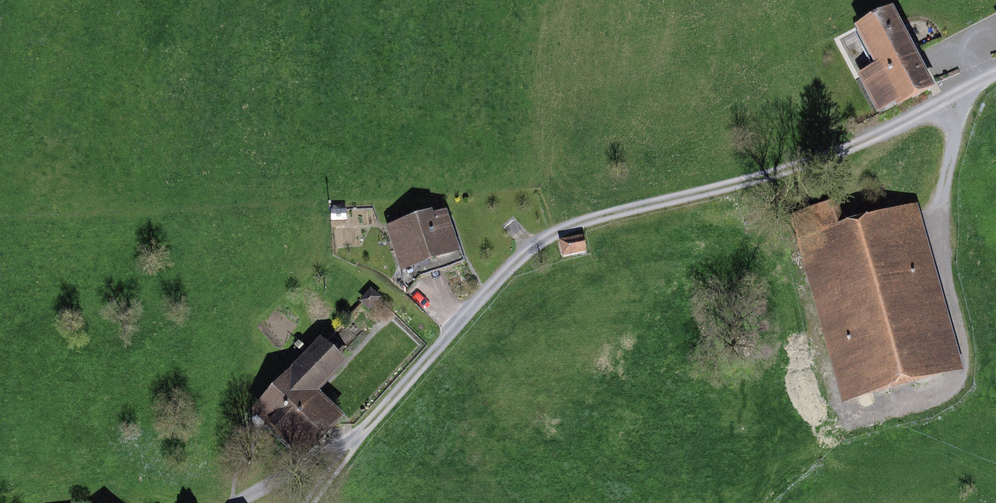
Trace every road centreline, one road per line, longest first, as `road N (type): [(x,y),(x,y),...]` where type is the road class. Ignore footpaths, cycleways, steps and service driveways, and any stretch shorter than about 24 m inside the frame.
road 1 (track): [(995,77),(869,135),(704,194),(552,230),(476,305),(309,502)]
road 2 (track): [(966,92),(941,198),(944,259),(971,358)]
road 3 (track): [(236,502),(329,451),(353,446)]

